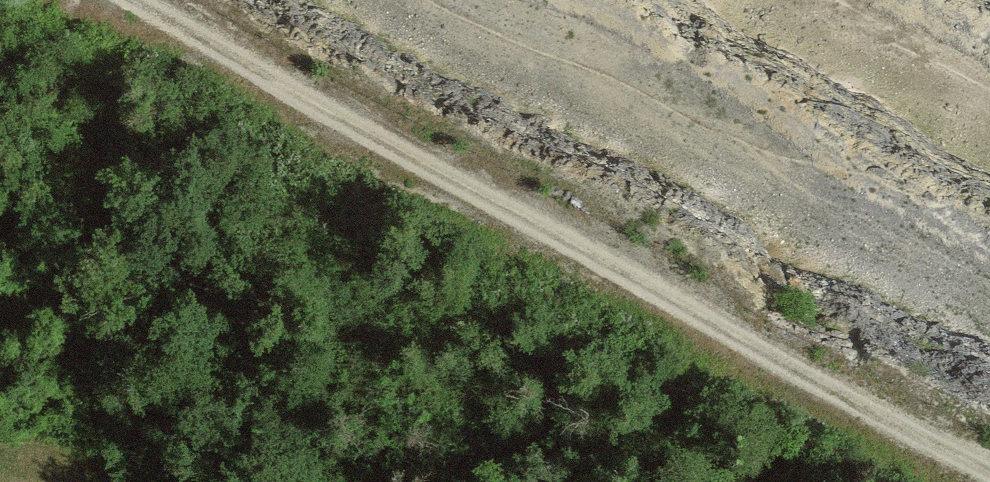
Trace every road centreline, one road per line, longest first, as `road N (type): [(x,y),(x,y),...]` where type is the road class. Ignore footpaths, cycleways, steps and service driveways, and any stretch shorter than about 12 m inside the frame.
road 1 (track): [(989,477),(129,0)]
road 2 (track): [(989,304),(413,0)]

